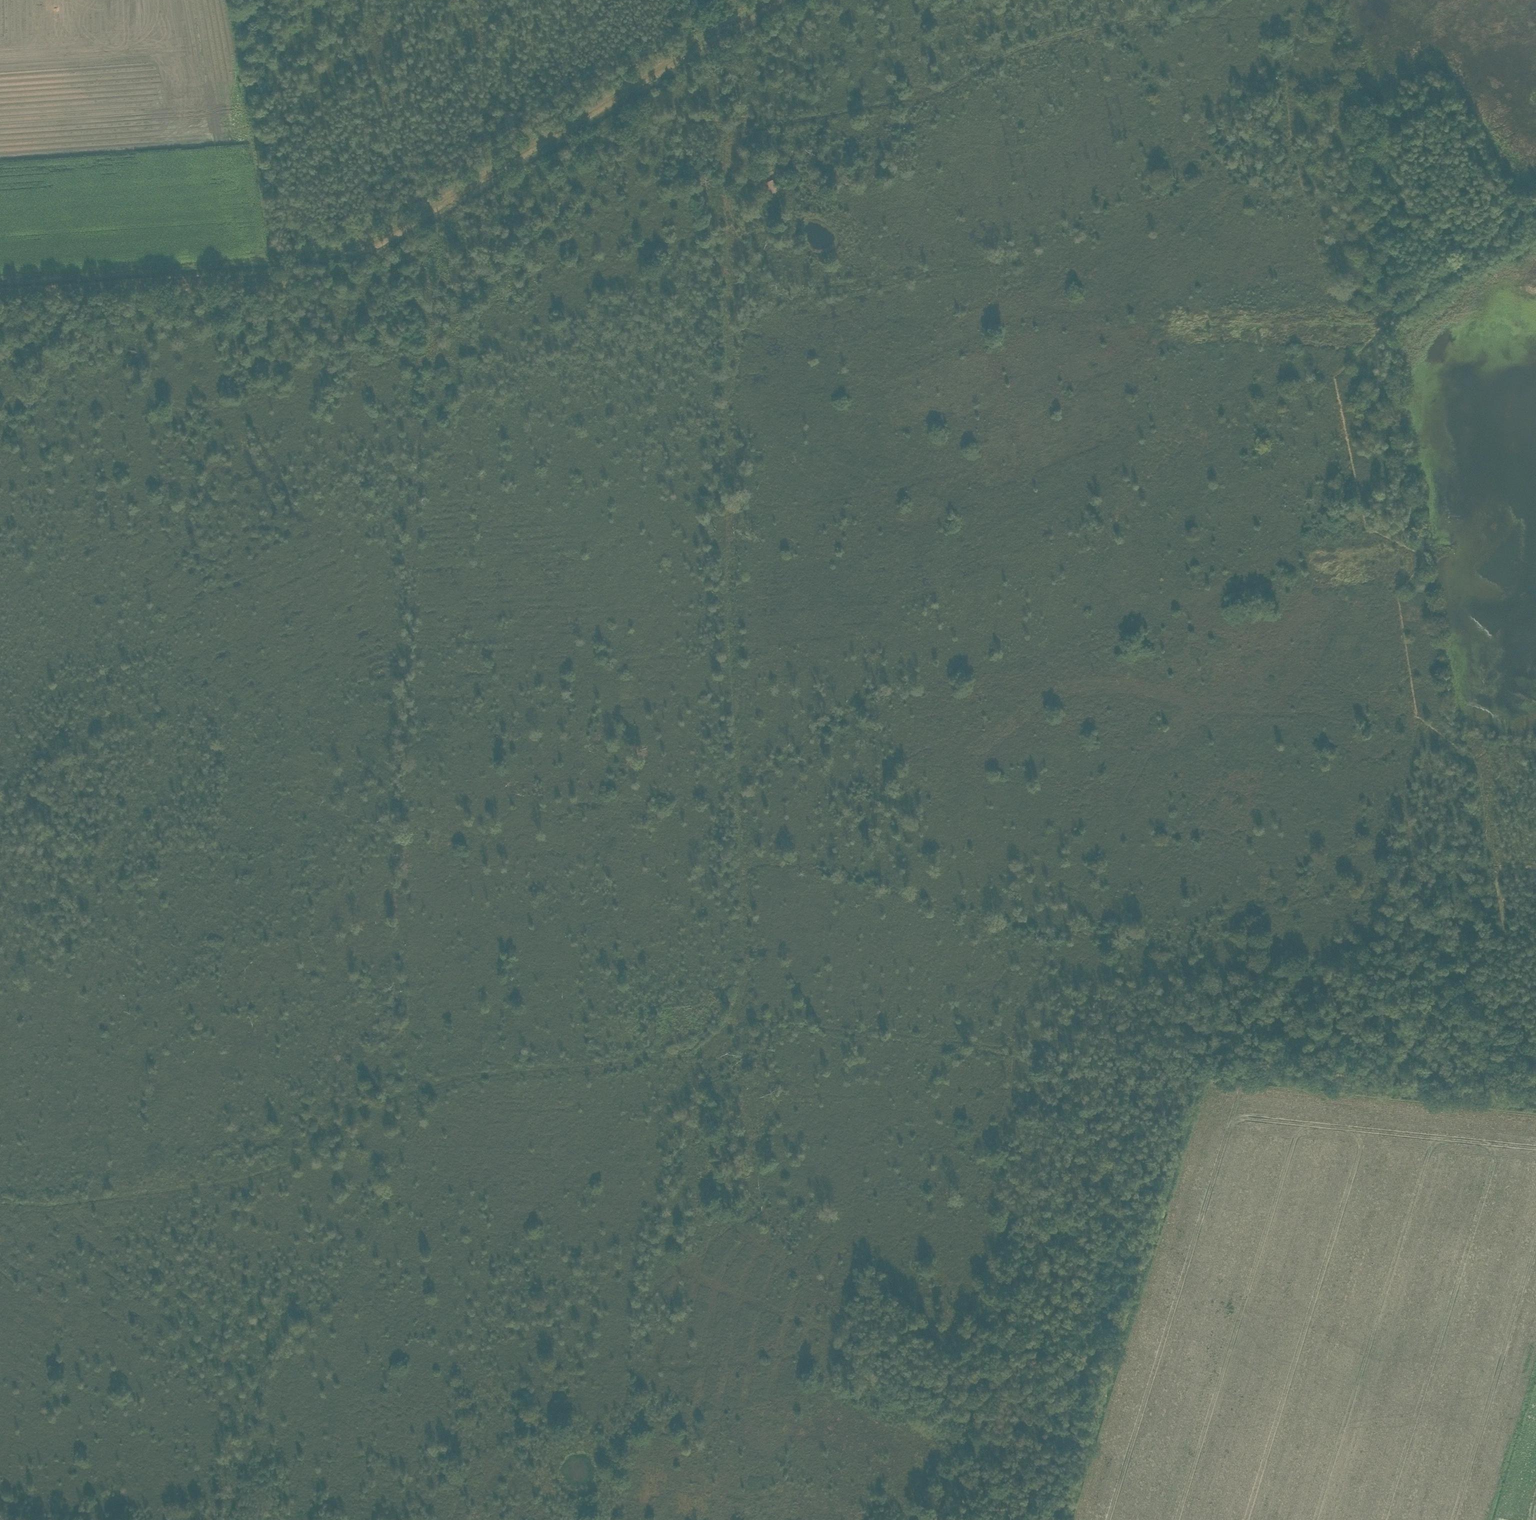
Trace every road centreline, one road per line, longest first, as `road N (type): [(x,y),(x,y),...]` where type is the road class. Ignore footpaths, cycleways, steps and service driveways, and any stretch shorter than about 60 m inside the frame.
road 1 (track): [(690,0),(706,41),(375,247),(294,254)]
road 2 (track): [(294,254),(285,276),(267,281),(0,297)]

